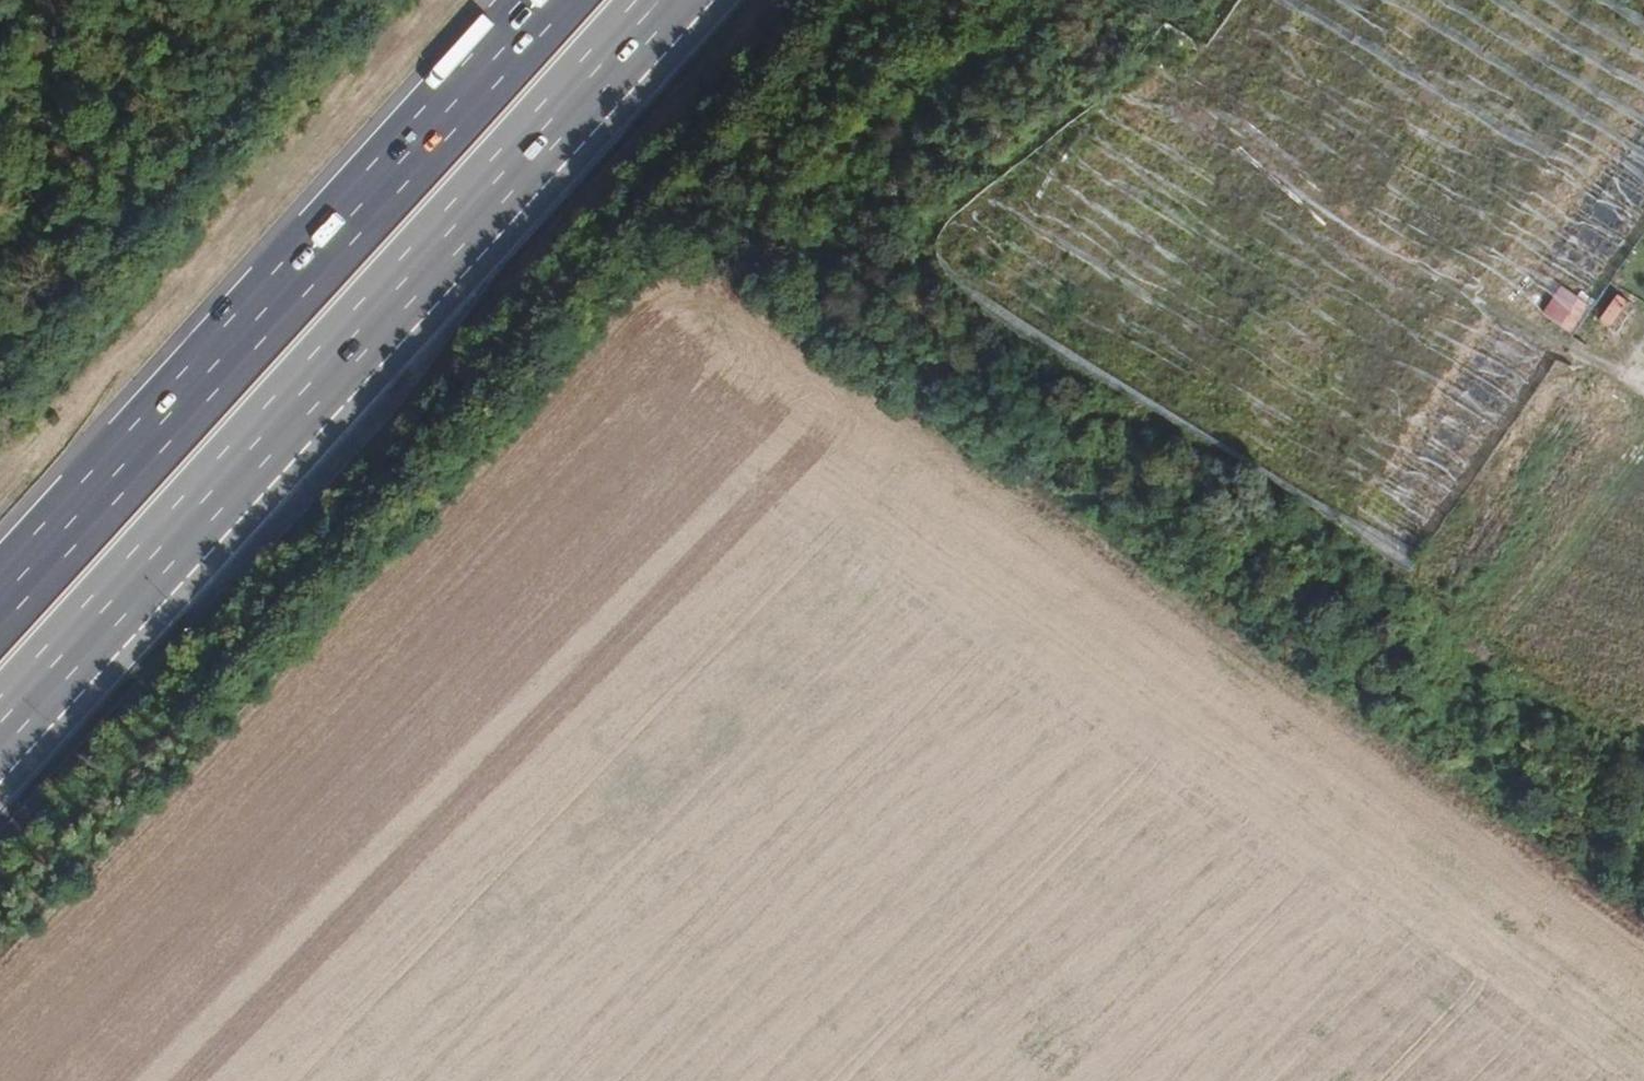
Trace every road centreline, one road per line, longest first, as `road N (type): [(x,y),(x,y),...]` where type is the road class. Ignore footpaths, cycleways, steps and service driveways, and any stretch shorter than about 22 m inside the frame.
road 1 (motorway): [(0,738),(674,0)]
road 2 (motorway): [(548,0),(0,600)]
road 3 (track): [(1643,387),(1361,247),(1177,92)]

